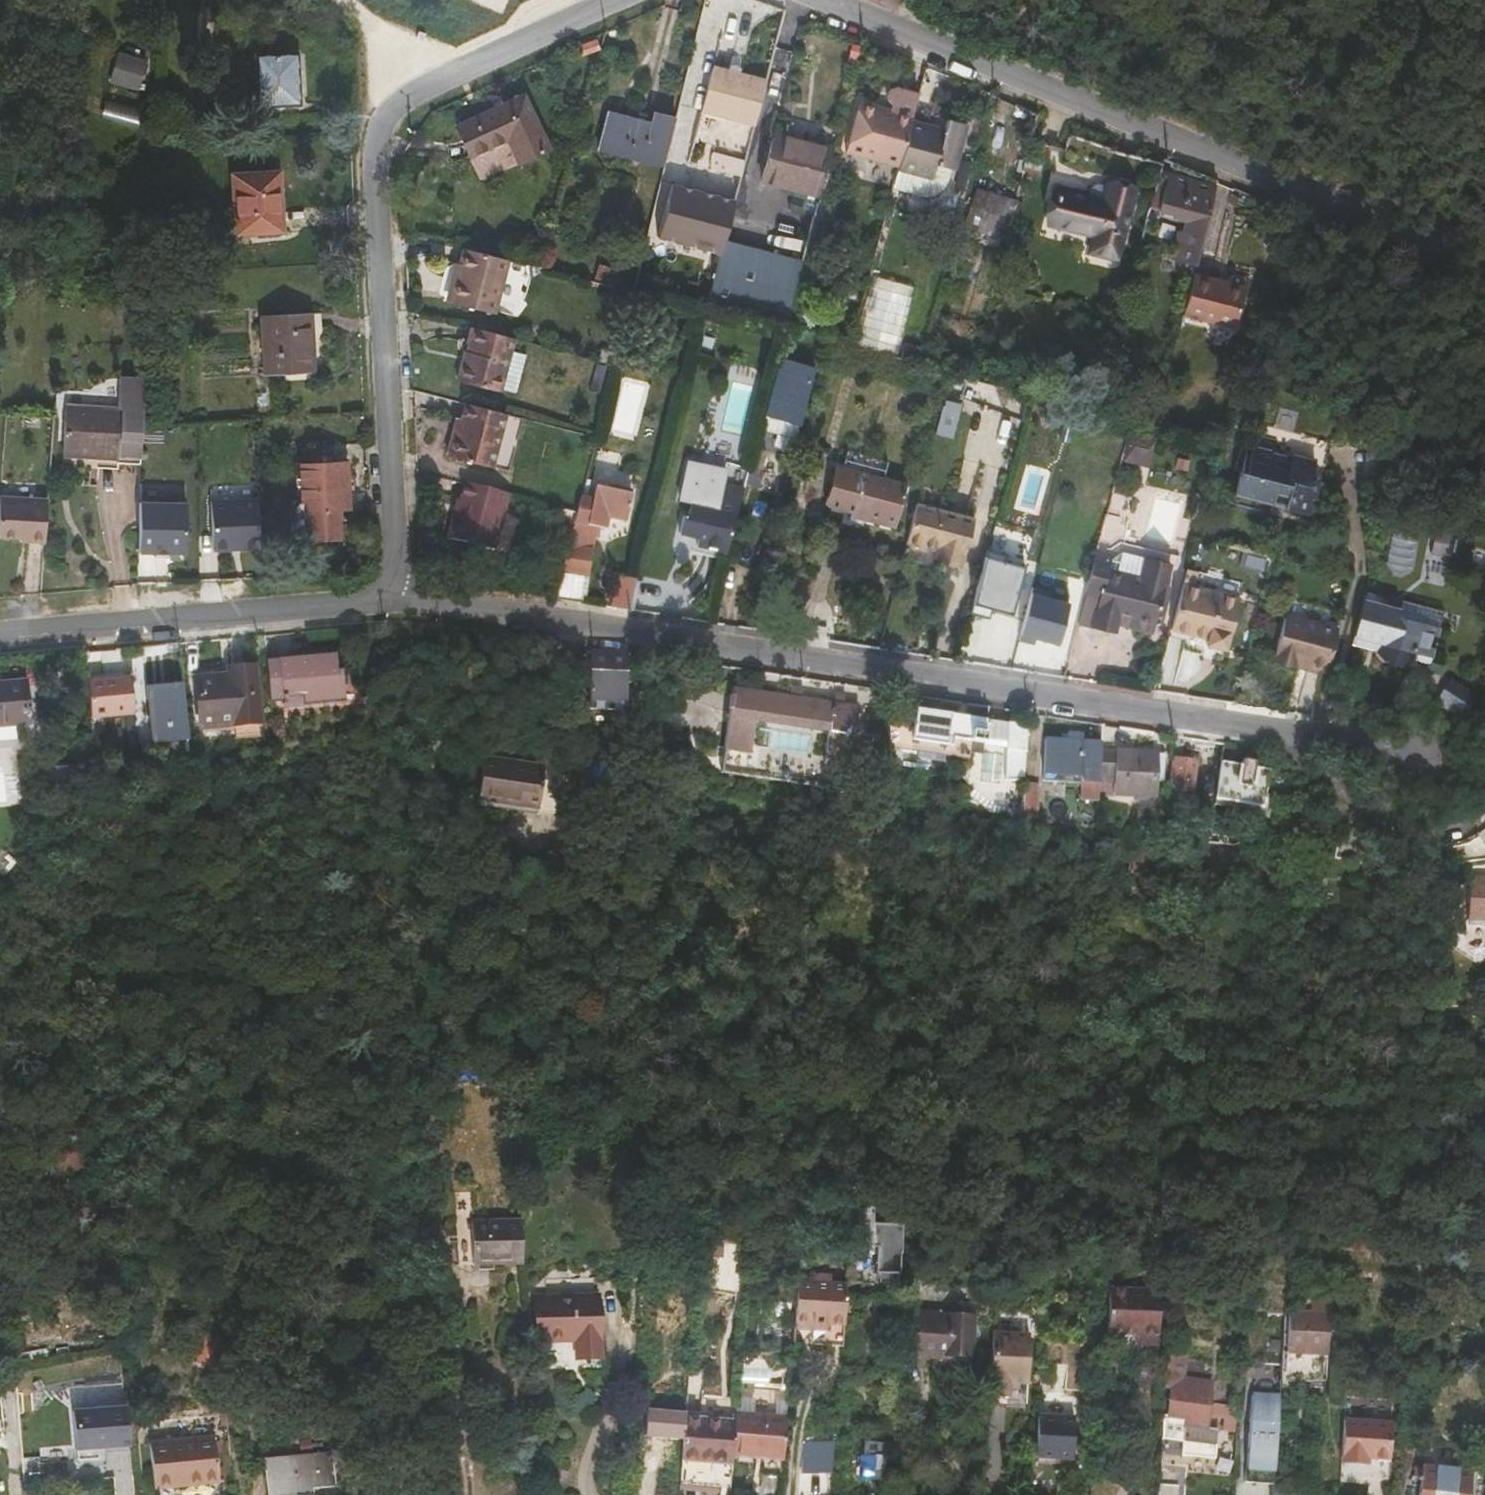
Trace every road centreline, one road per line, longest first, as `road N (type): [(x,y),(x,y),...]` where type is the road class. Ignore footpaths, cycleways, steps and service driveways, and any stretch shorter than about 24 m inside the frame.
road 1 (residential): [(396,598),(1417,749)]
road 2 (residential): [(618,0),(421,93),(378,134),(396,598)]
road 3 (residential): [(1484,266),(849,0)]
road 4 (residential): [(0,634),(396,598)]
road 5 (track): [(1299,735),(1390,811),(1439,814),(1484,788)]

